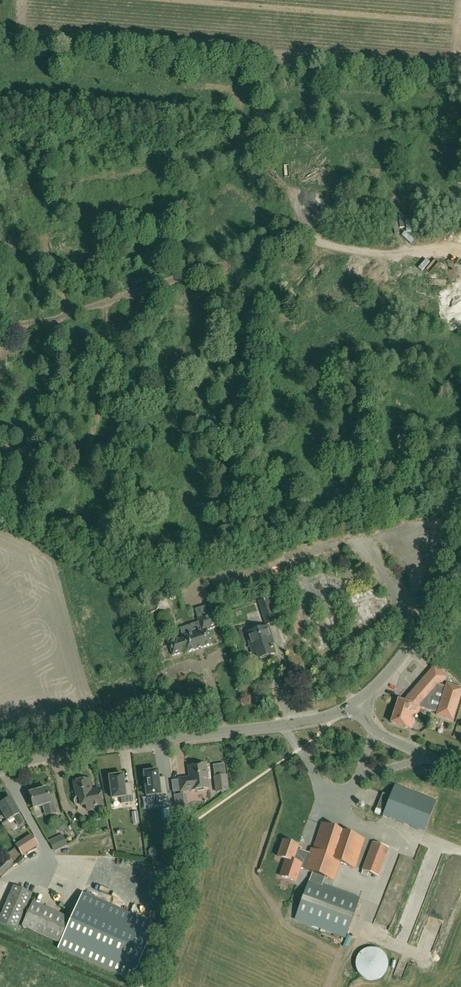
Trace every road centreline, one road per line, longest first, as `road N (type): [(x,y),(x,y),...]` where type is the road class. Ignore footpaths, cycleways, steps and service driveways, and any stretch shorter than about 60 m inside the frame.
road 1 (tertiary): [(0,770),(308,722),(353,705)]
road 2 (tertiary): [(353,705),(408,649),(460,554)]
road 3 (unclassified): [(460,768),(374,730),(353,705)]

